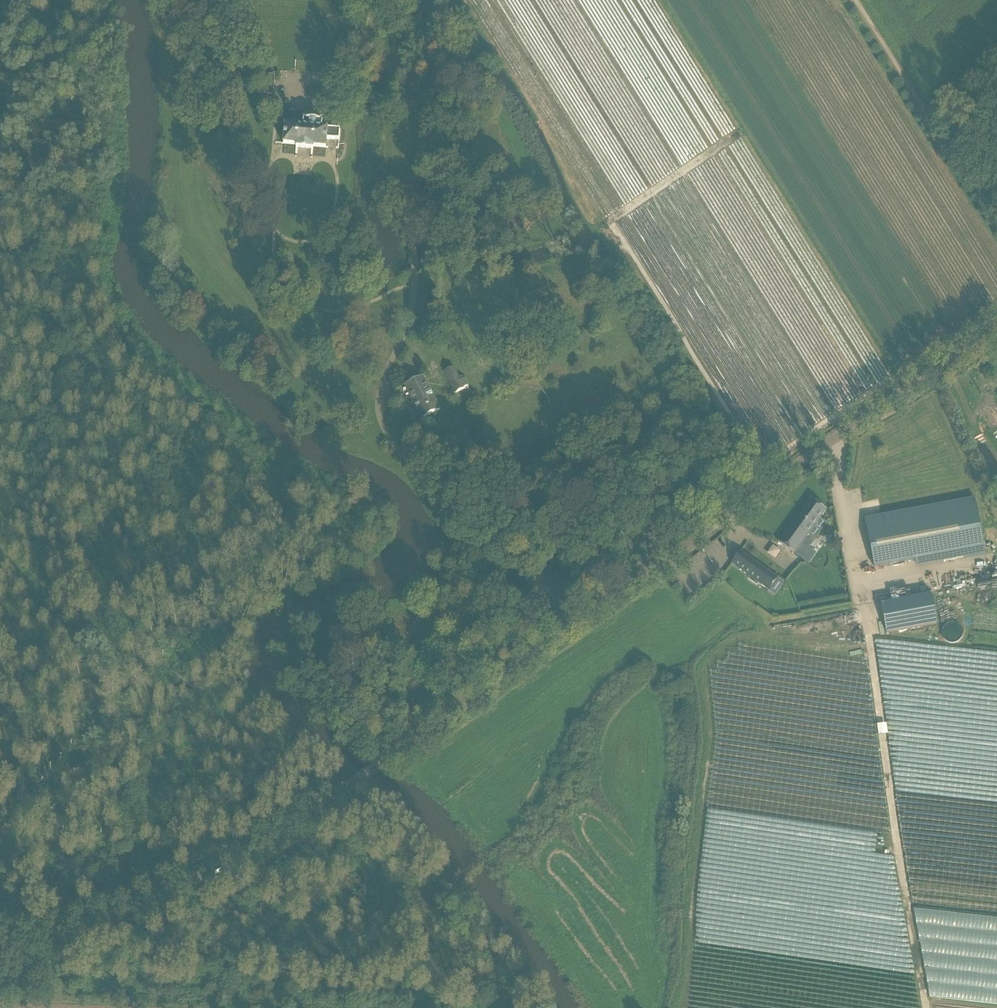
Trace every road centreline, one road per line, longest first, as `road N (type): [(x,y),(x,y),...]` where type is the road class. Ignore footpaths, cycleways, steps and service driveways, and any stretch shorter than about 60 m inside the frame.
road 1 (tertiary): [(996,333),(722,518),(285,831),(146,904),(0,948)]
road 2 (track): [(927,1007),(857,575),(834,487),(838,440)]
road 3 (track): [(996,223),(854,0)]
road 4 (track): [(453,545),(522,537),(561,519),(611,528),(635,511)]

